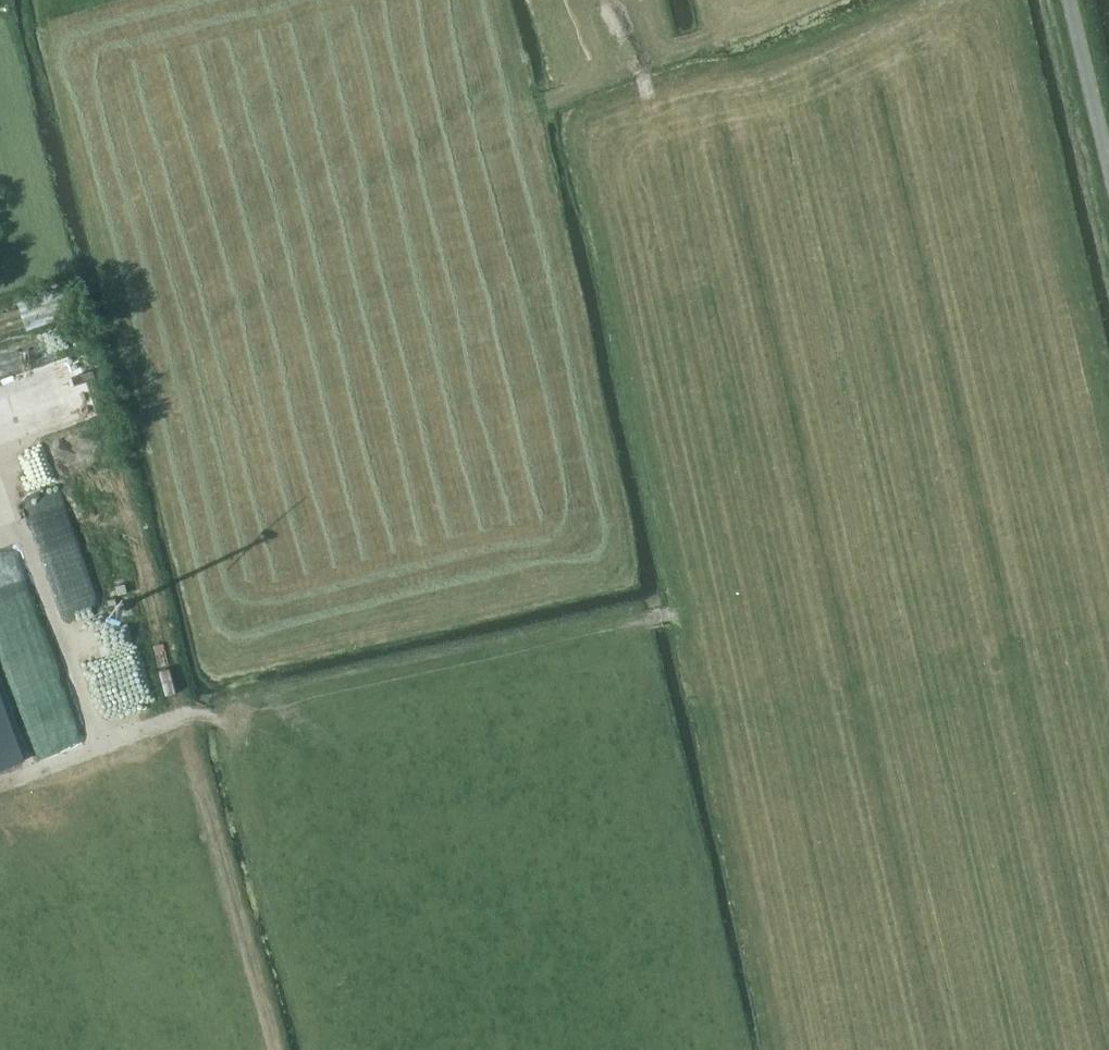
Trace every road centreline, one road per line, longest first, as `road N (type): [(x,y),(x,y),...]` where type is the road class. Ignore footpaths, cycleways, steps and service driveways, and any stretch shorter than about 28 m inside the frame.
road 1 (unclassified): [(1108,159),(1071,0)]

